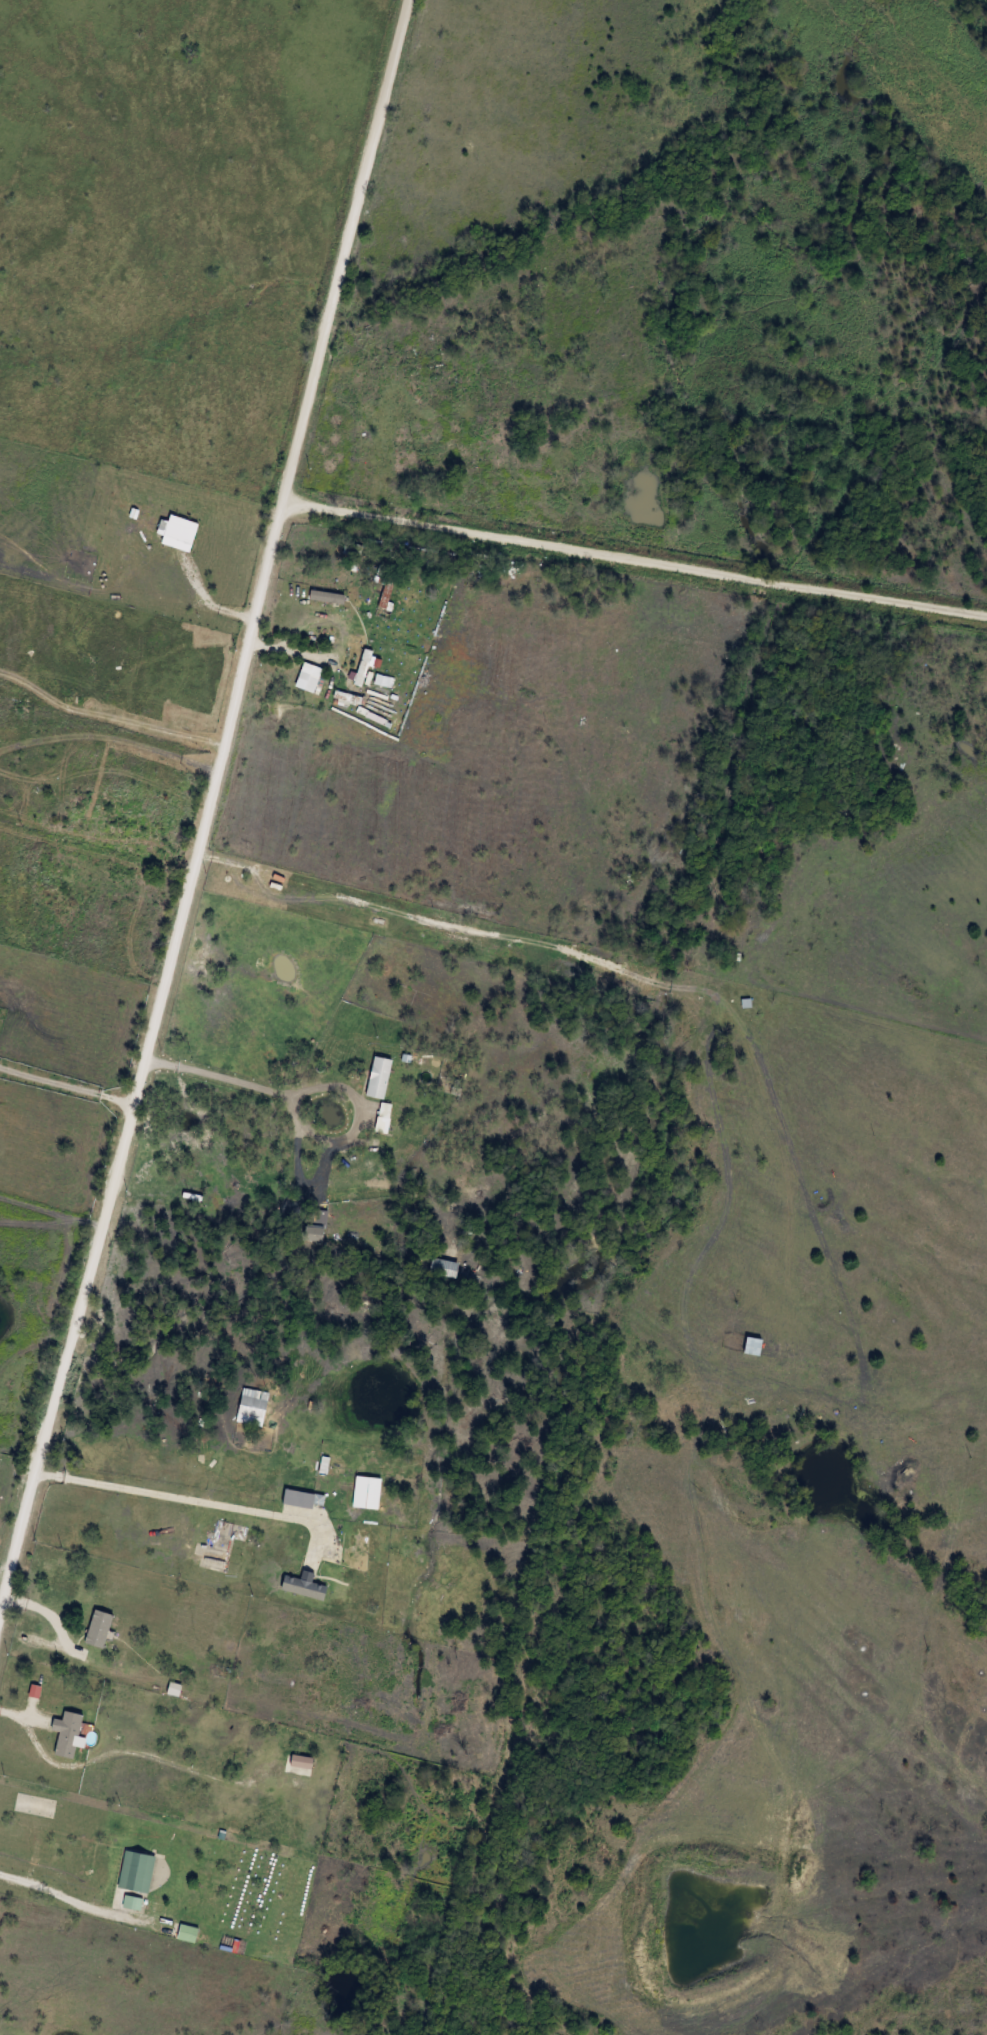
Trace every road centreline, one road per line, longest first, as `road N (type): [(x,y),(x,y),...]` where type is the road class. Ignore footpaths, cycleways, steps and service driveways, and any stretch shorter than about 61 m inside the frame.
road 1 (residential): [(0,1615),(405,0)]

